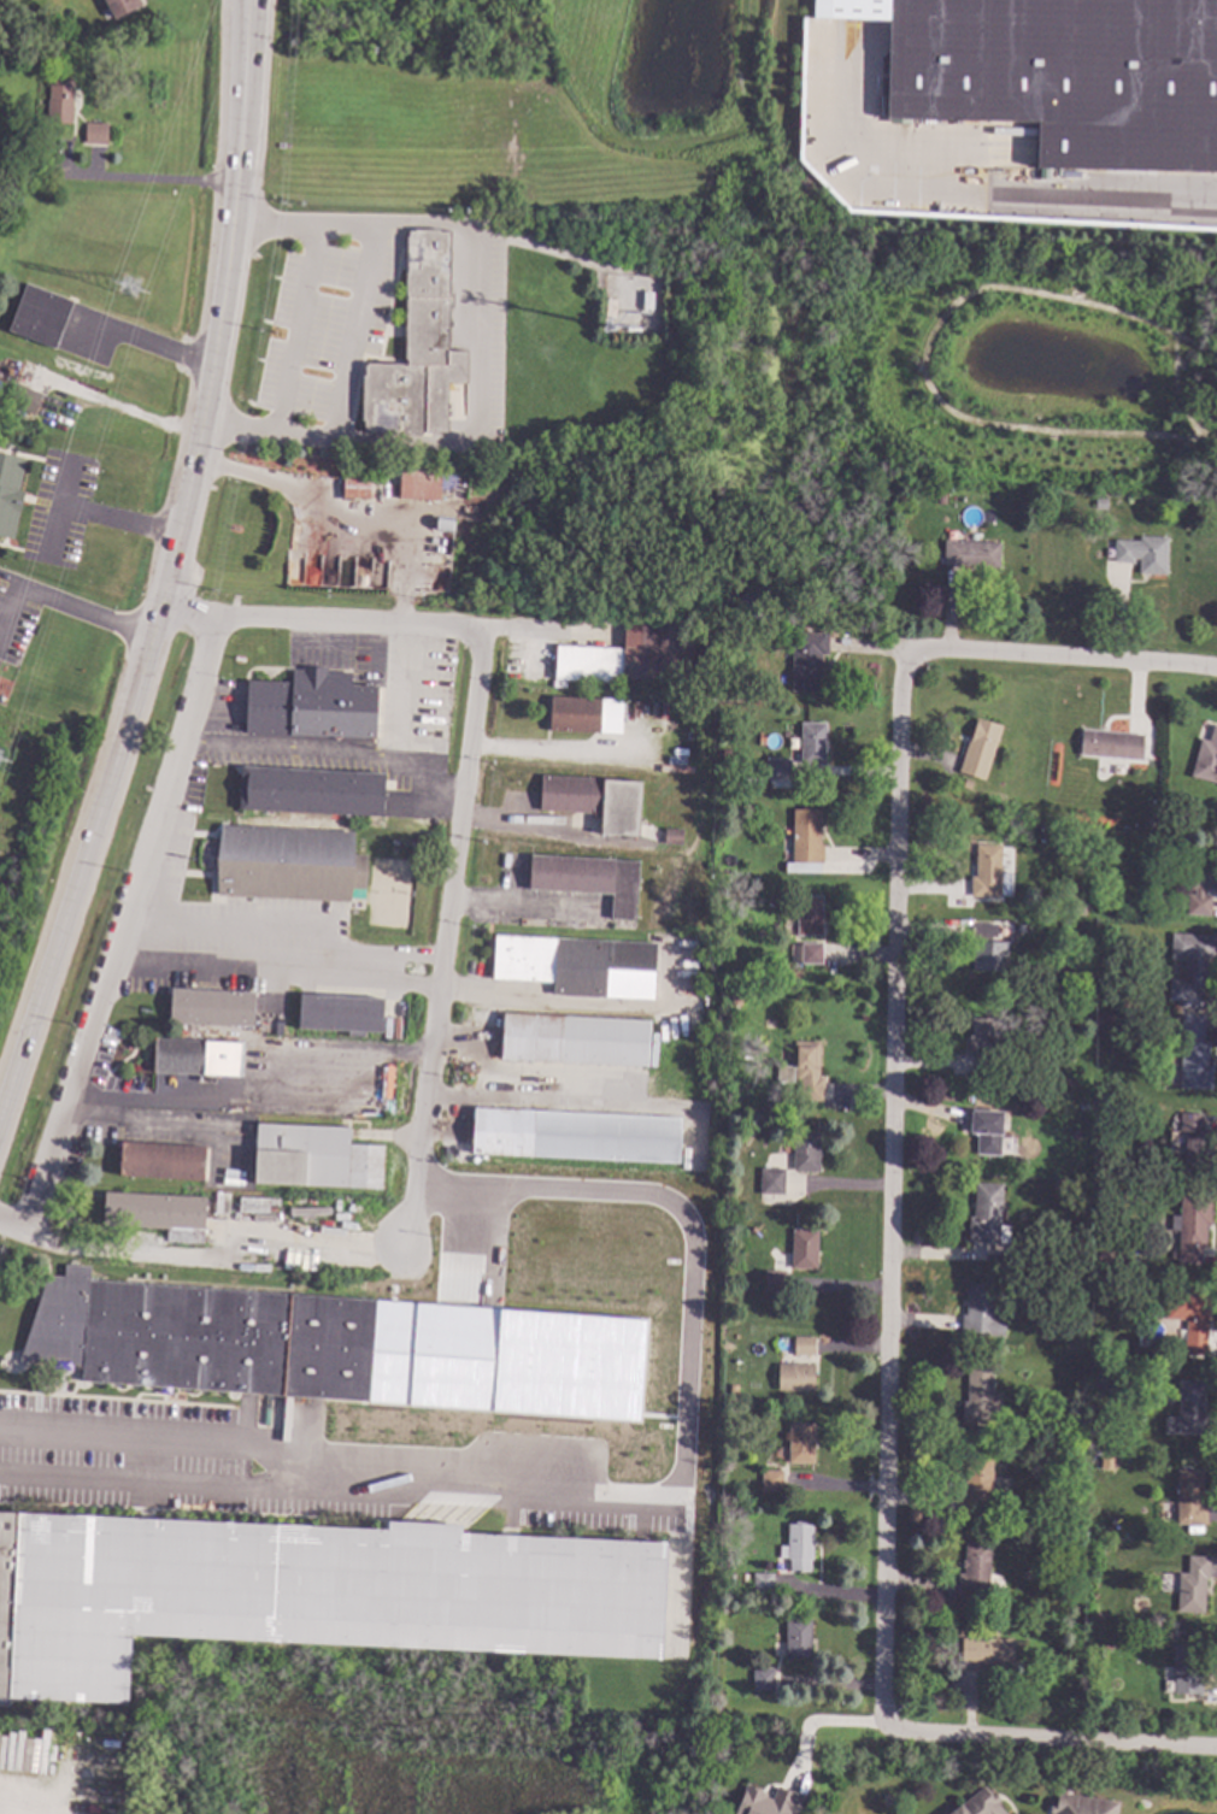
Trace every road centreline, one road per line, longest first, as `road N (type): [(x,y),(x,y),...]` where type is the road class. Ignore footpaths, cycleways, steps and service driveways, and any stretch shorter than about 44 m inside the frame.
road 1 (secondary): [(250,0),(233,228),(189,490),(159,613),(0,1117)]
road 2 (residential): [(909,654),(894,676),(876,1683),(884,1724)]
road 3 (residential): [(477,631),(399,1247)]
road 4 (residential): [(1216,1748),(907,1733),(884,1724)]
road 5 (residential): [(477,631),(159,613)]
road 6 (residential): [(1216,671),(956,649),(909,654)]

